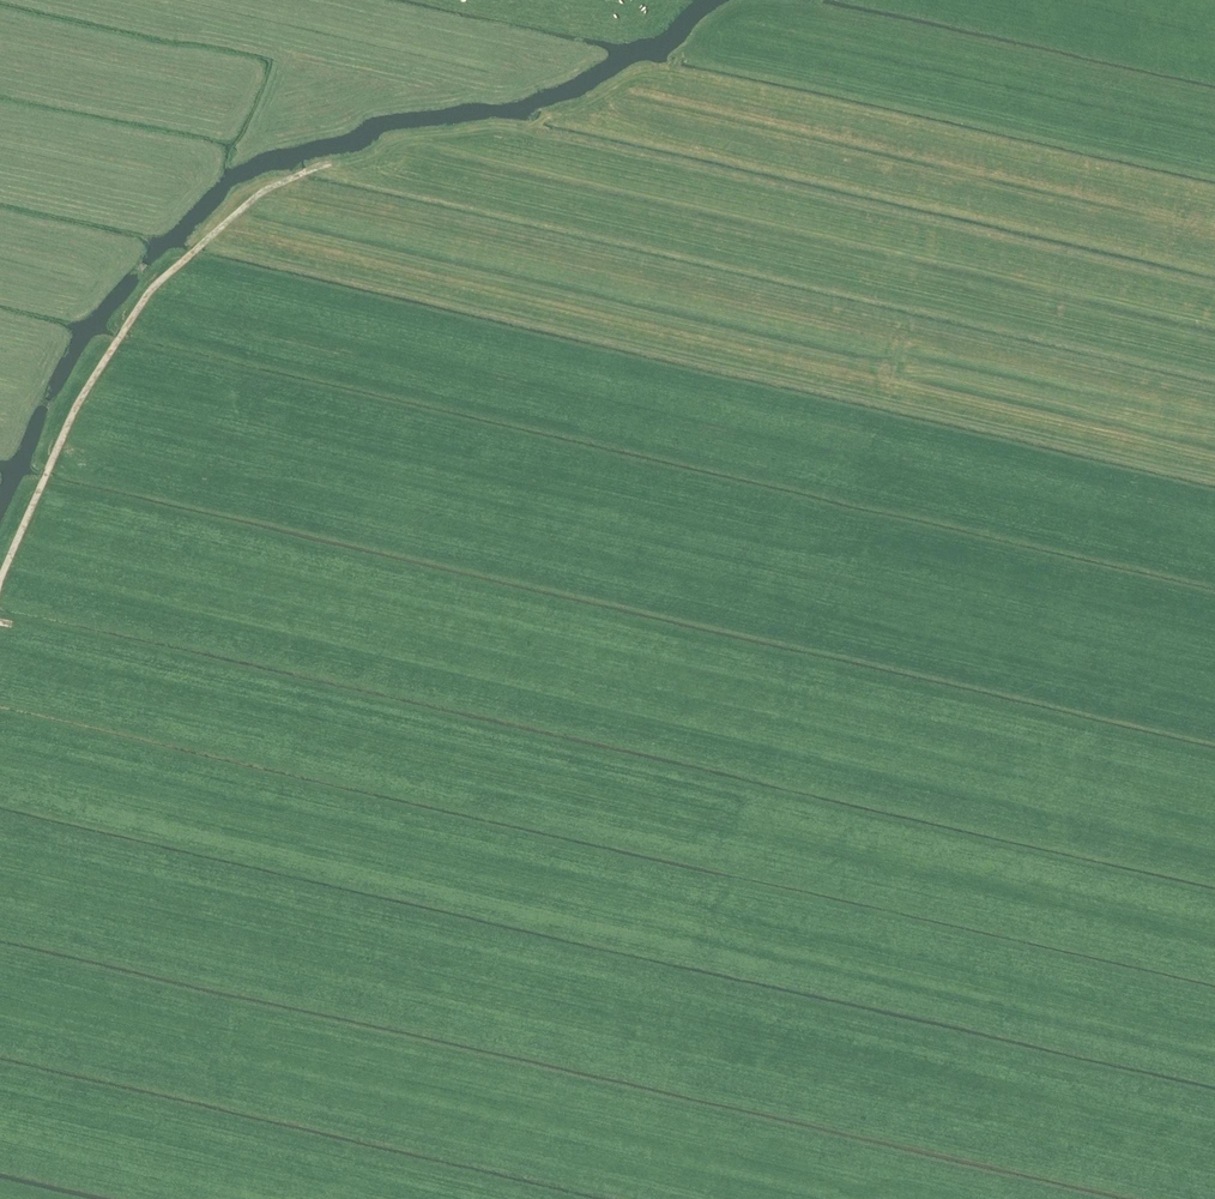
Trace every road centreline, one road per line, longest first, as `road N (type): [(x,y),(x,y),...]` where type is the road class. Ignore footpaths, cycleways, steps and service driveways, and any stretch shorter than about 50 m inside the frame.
road 1 (track): [(0,580),(77,405),(158,284),(264,191),(328,164)]

